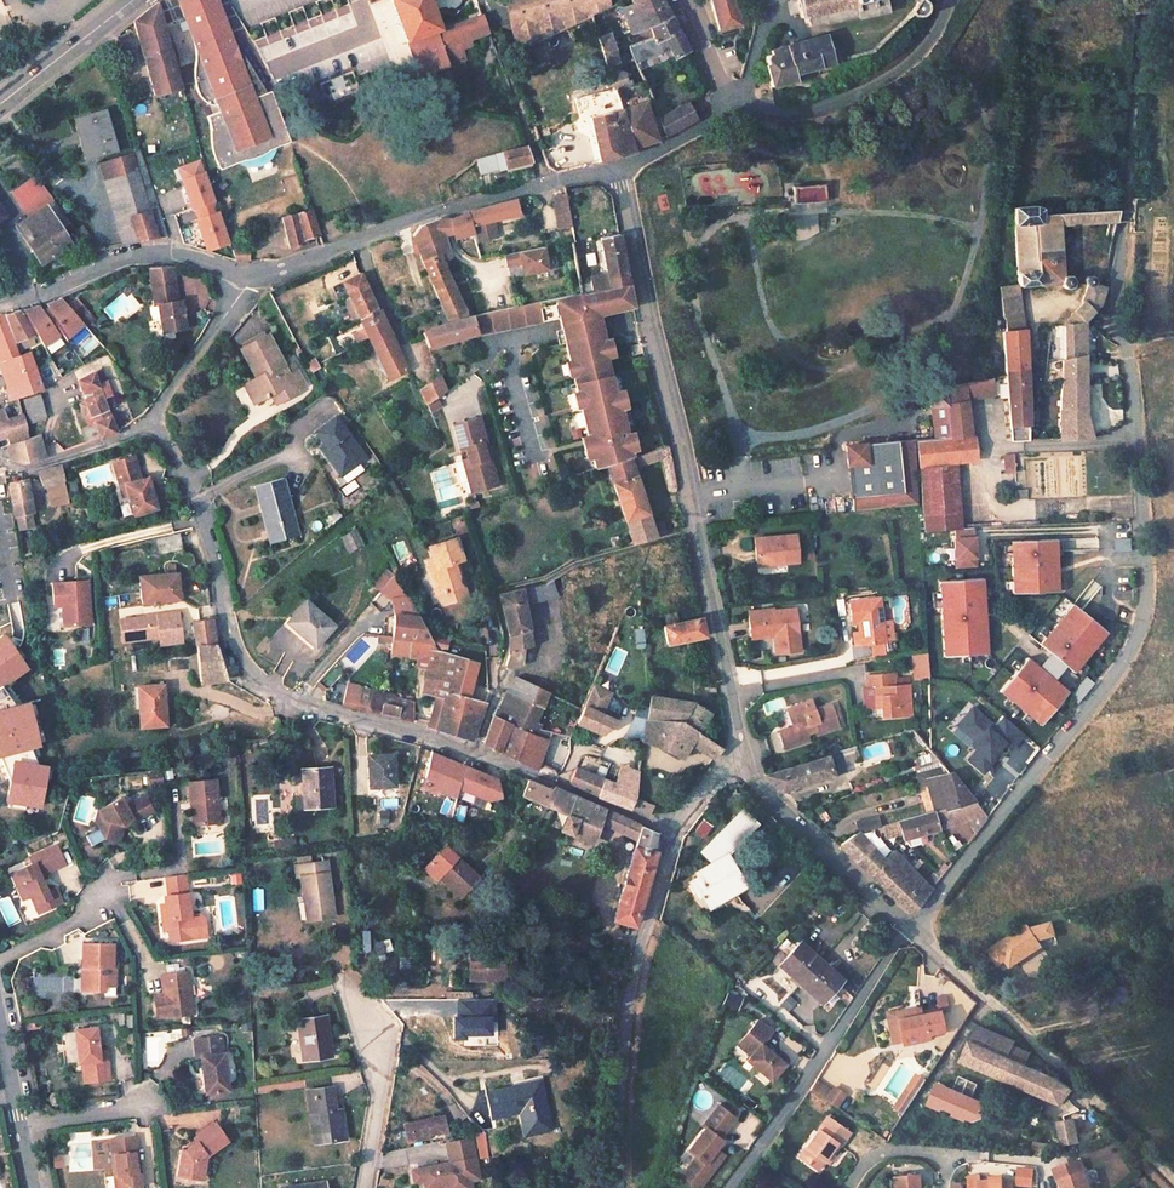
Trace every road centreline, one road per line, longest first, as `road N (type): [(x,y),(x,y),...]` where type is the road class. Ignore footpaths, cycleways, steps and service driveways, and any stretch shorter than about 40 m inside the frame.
road 1 (residential): [(907,927),(1118,669),(1146,610),(1135,409),(1116,324),(1138,0)]
road 2 (residential): [(614,170),(739,759)]
road 3 (residential): [(156,415),(197,500),(240,663),(263,687),(299,702),(471,752)]
road 4 (residential): [(253,277),(445,209),(614,170)]
road 5 (residential): [(618,1187),(616,1076),(628,979),(675,834)]
road 6 (residential): [(729,1187),(907,927)]
road 7 (residential): [(0,306),(140,253),(253,277)]
road 8 (residential): [(728,104),(814,108),(863,92),(909,58),(943,0)]
road 9 (residential): [(907,927),(1092,1096)]
road 10 (residential): [(739,759),(781,813),(907,927)]
road 11 (residential): [(471,752),(675,834)]
road 12 (residential): [(253,277),(156,415)]
road 13 (residential): [(0,459),(30,468),(156,415)]
road 14 (tertiary): [(0,102),(133,0)]
road 15 (residential): [(473,607),(489,677),(471,752)]
road 16 (residential): [(21,1126),(151,1102)]
road 17 (residential): [(614,170),(728,104)]
road 18 (residential): [(0,960),(113,895)]

